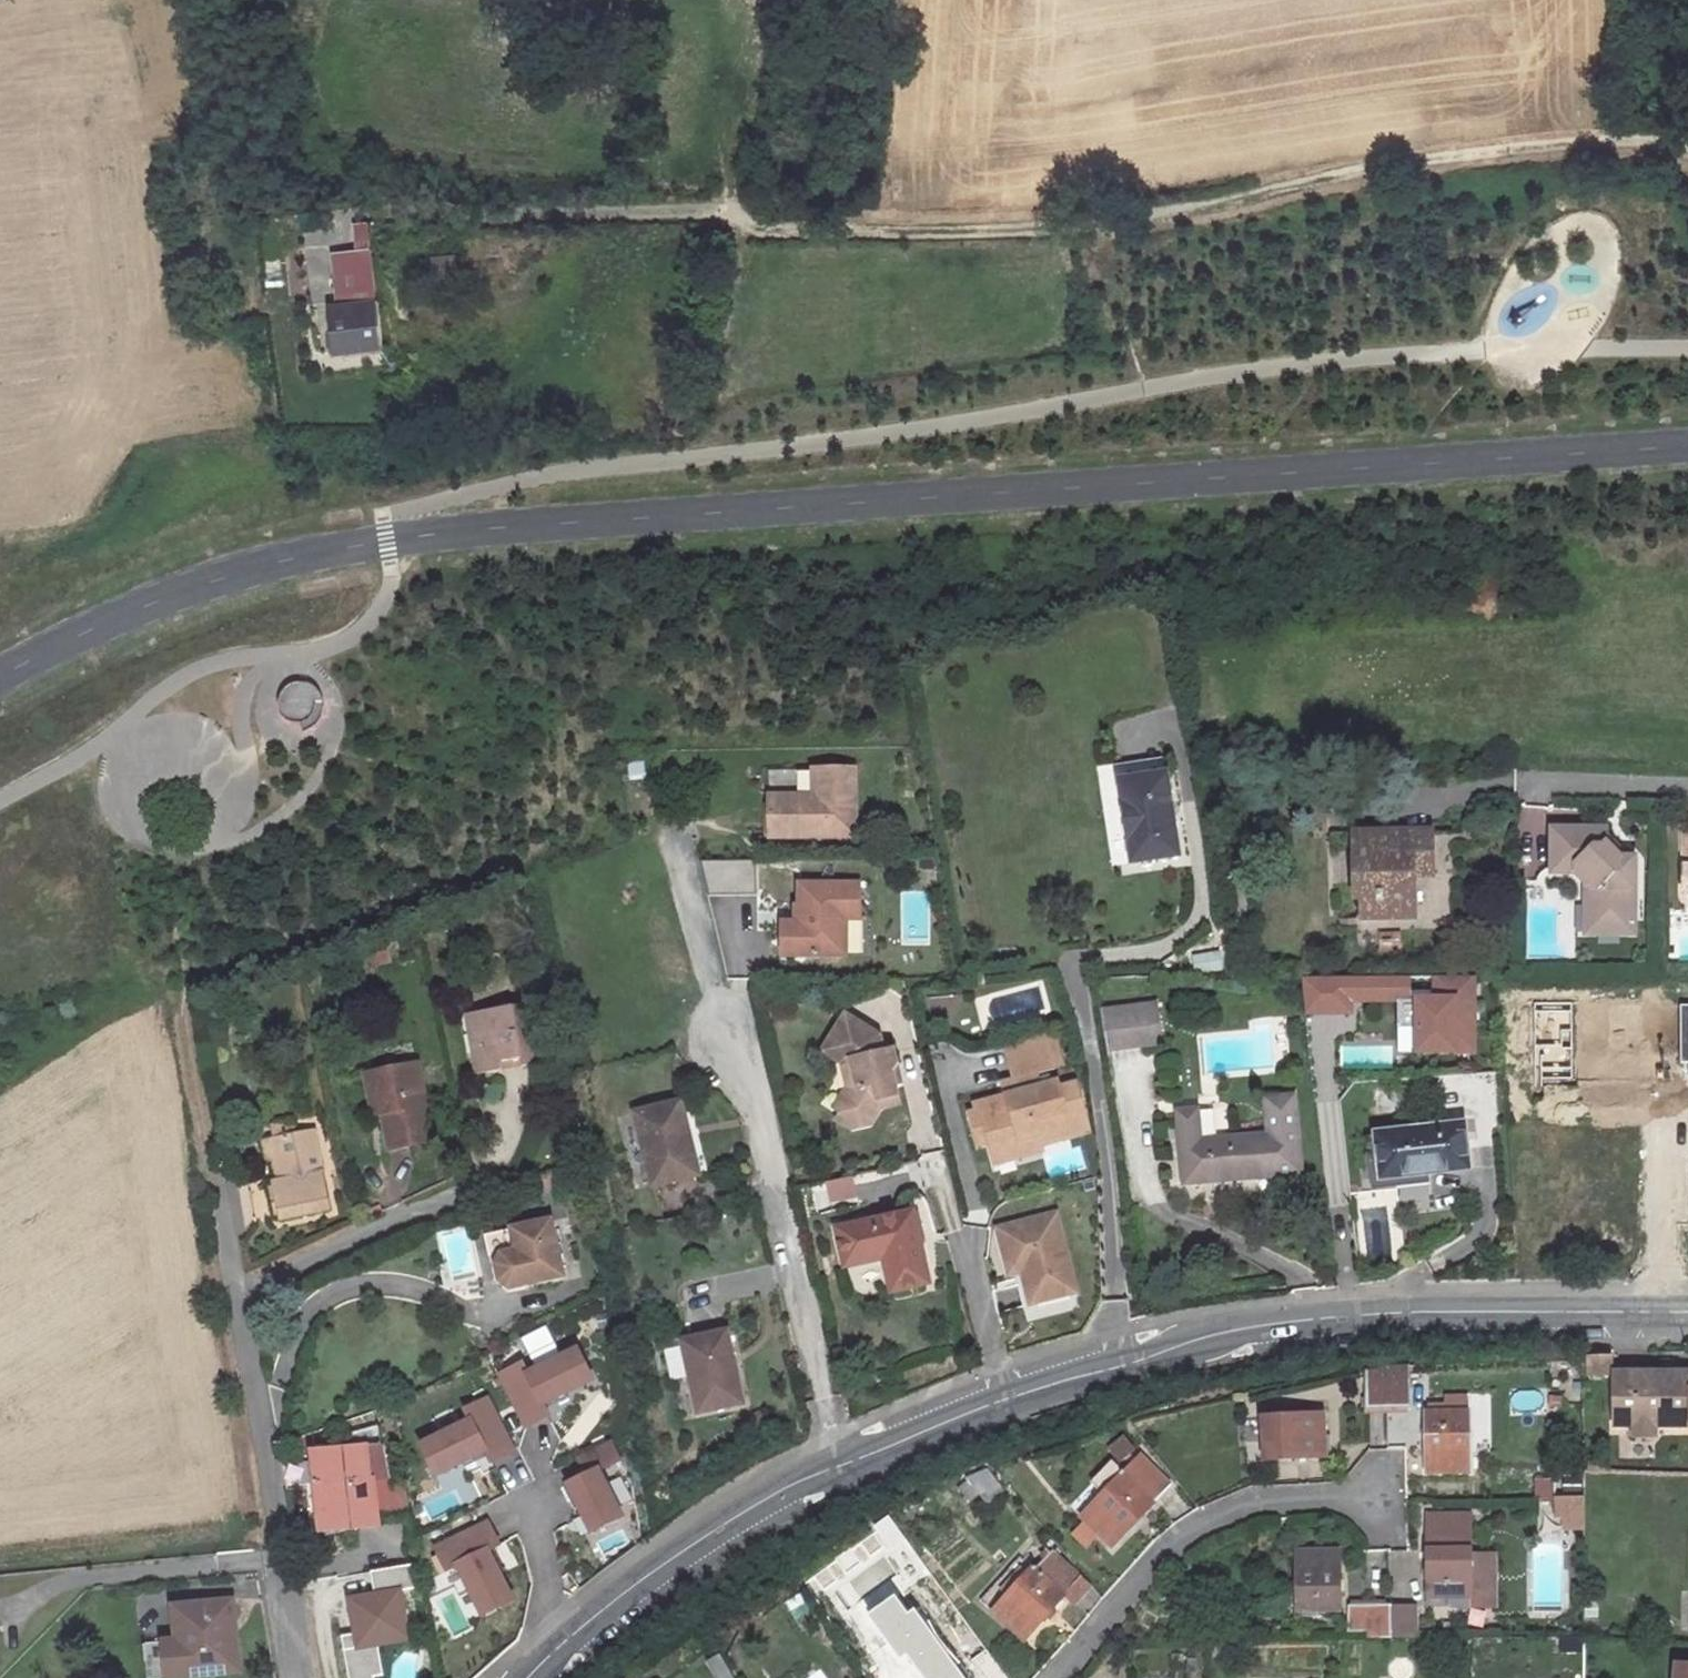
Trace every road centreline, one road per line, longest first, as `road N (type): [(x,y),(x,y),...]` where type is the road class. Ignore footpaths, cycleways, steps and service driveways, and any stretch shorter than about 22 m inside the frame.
road 1 (unclassified): [(0,677),(87,631),(234,572),(387,540),(1687,441)]
road 2 (track): [(1687,150),(1637,139),(1380,165),(1160,215),(1016,231),(755,230),(716,211),(343,219)]
road 3 (tertiary): [(1003,1397),(1090,1363),(1379,1311),(1687,1312)]
road 4 (residential): [(675,837),(732,1037),(832,1465)]
road 5 (residential): [(1052,1677),(1189,1528),(1272,1502),(1391,1495)]
road 6 (residential): [(235,1296),(293,1677)]
road 7 (tertiary): [(576,1633),(637,1579),(832,1465)]
road 8 (residential): [(235,1296),(447,1199)]
road 9 (tertiary): [(832,1465),(1003,1397)]
road 10 (residential): [(1529,785),(1687,789)]
road 11 (residential): [(964,1246),(1003,1397)]
road 12 (residential): [(530,1510),(549,1599),(576,1633)]

